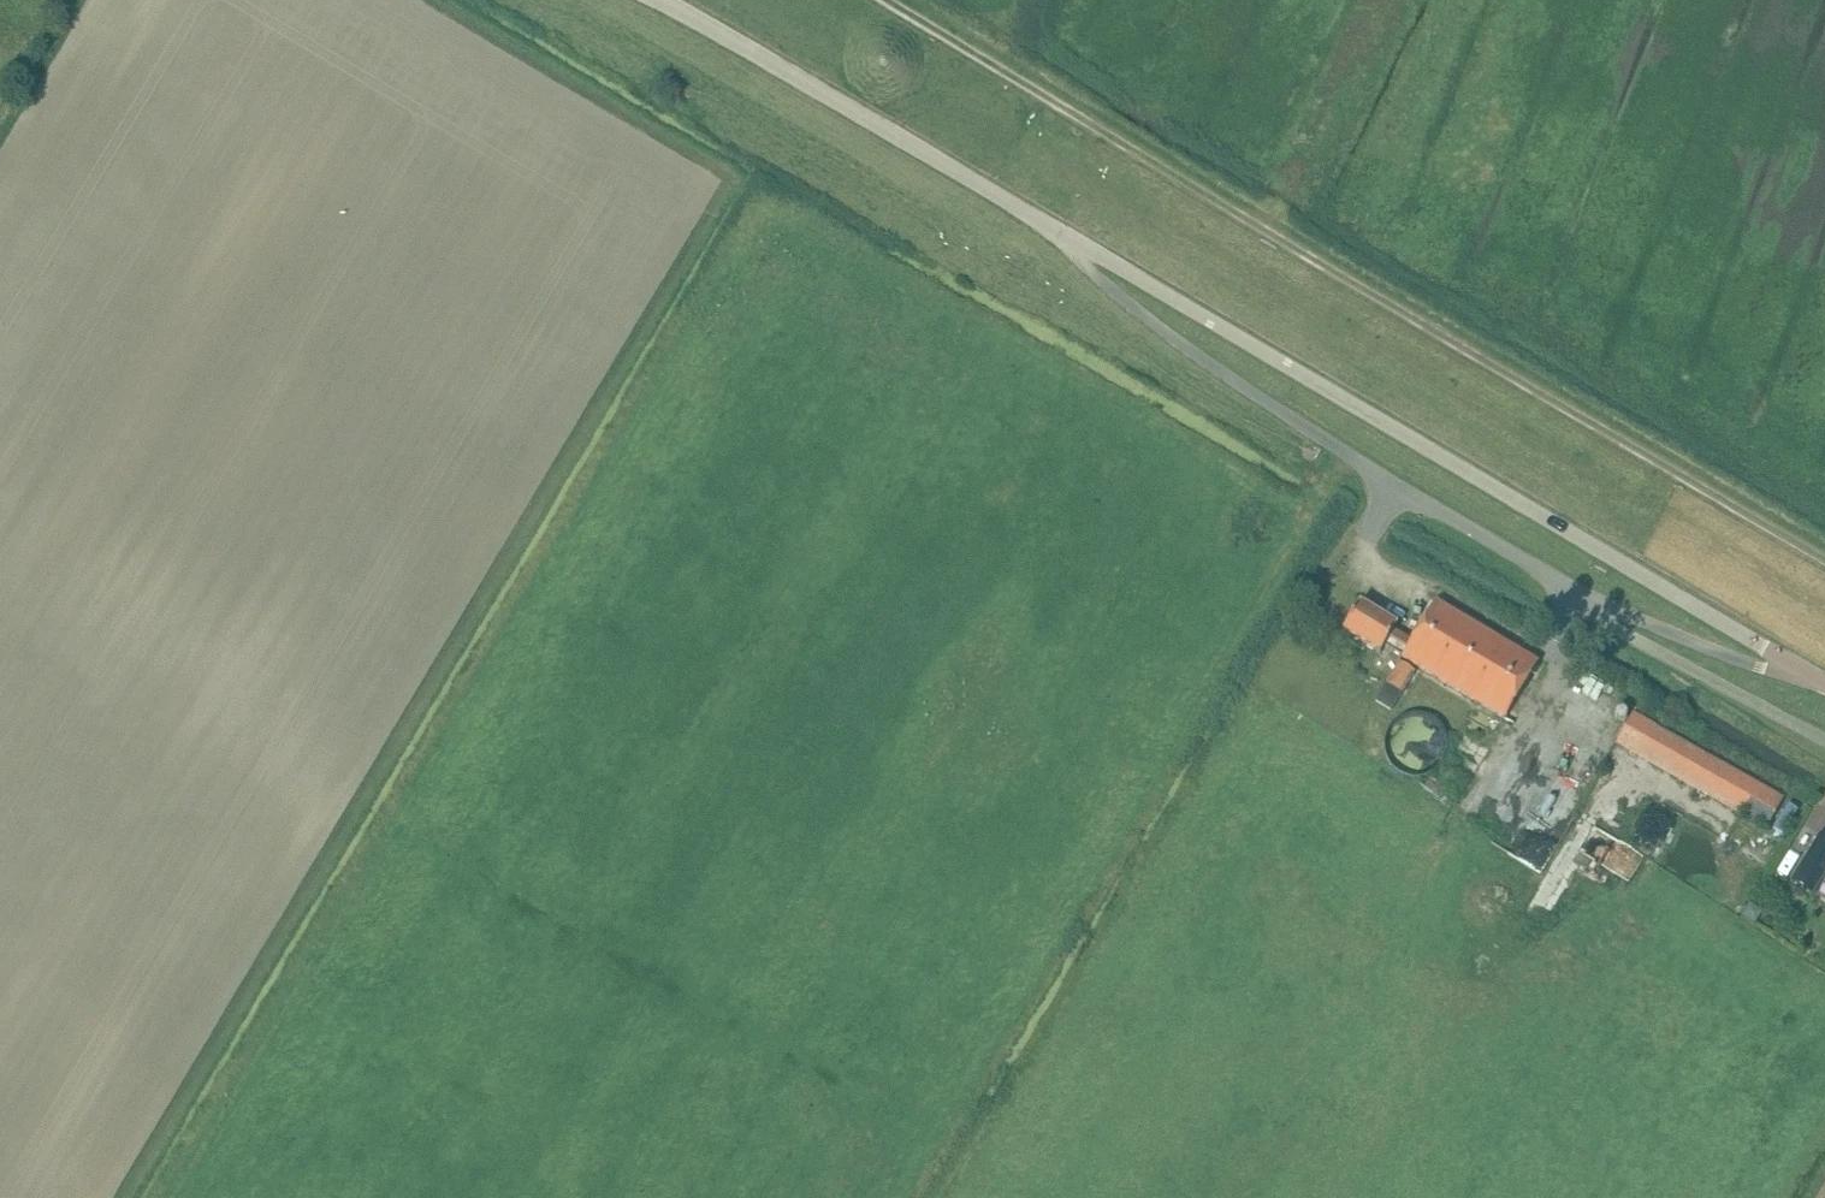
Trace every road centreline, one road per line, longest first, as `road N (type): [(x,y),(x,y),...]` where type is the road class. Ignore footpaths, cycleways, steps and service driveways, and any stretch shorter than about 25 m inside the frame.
road 1 (track): [(879,0),(1824,568)]
road 2 (unclassified): [(1824,688),(1696,647),(1543,573),(1200,359),(1036,219)]
road 3 (unclassified): [(1824,686),(1036,219)]
road 4 (unclassified): [(1036,219),(654,0)]

